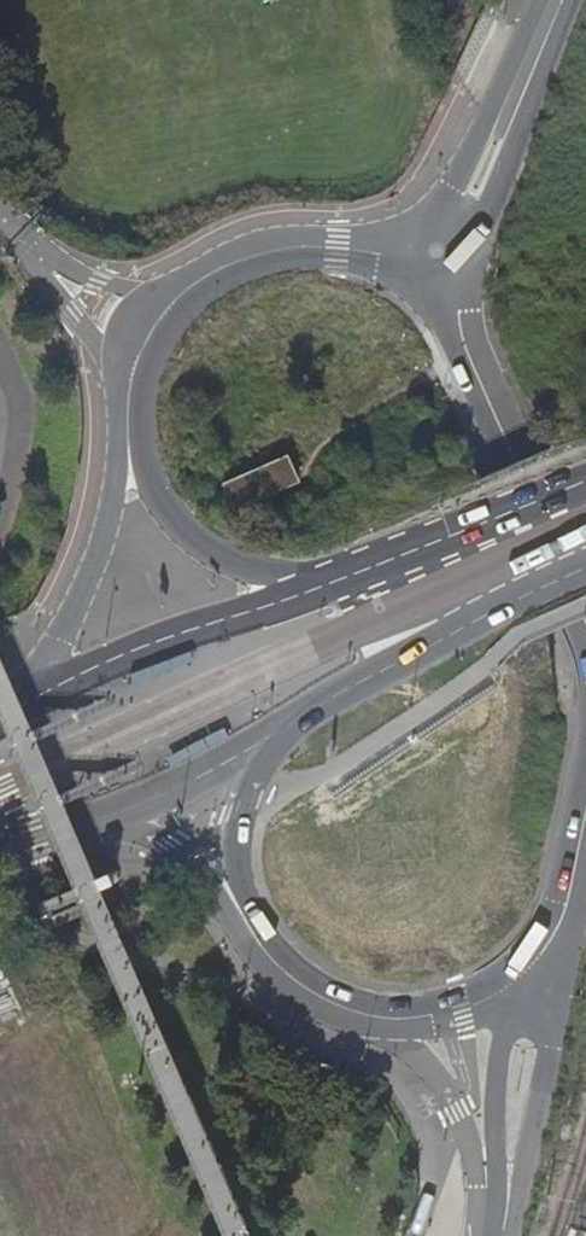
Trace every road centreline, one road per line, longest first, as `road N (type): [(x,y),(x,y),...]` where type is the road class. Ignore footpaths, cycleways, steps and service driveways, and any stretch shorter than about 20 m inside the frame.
road 1 (primary): [(362,575),(136,647),(0,721)]
road 2 (tertiary): [(127,420),(147,339),(188,289),(219,269),(291,247),(398,255)]
road 3 (tertiary): [(451,284),(466,351),(585,622)]
road 4 (primary): [(281,730),(483,616),(585,570)]
road 5 (tertiary): [(127,420),(97,554),(53,639),(0,706)]
road 6 (tertiary): [(362,575),(284,580),(198,547),(160,498),(127,420)]
road 7 (residential): [(546,970),(496,1072),(494,1235)]
road 8 (residential): [(498,1235),(523,1172),(549,1048),(546,970)]
road 9 (tertiary): [(459,221),(529,82),(560,0)]
road 10 (primary): [(585,481),(362,575)]
road 11 (residential): [(389,1022),(433,1067),(458,1113),(490,1235)]
road 12 (tertiary): [(389,1022),(311,992),(267,952),(227,887)]
road 13 (primary): [(83,823),(161,795),(281,730)]
road 14 (tertiary): [(585,802),(546,970)]
road 15 (tertiary): [(546,970),(464,1011),(389,1022)]
road 16 (tertiary): [(227,887),(246,804),(281,730)]
road 17 (tertiary): [(83,823),(164,847),(227,887)]

